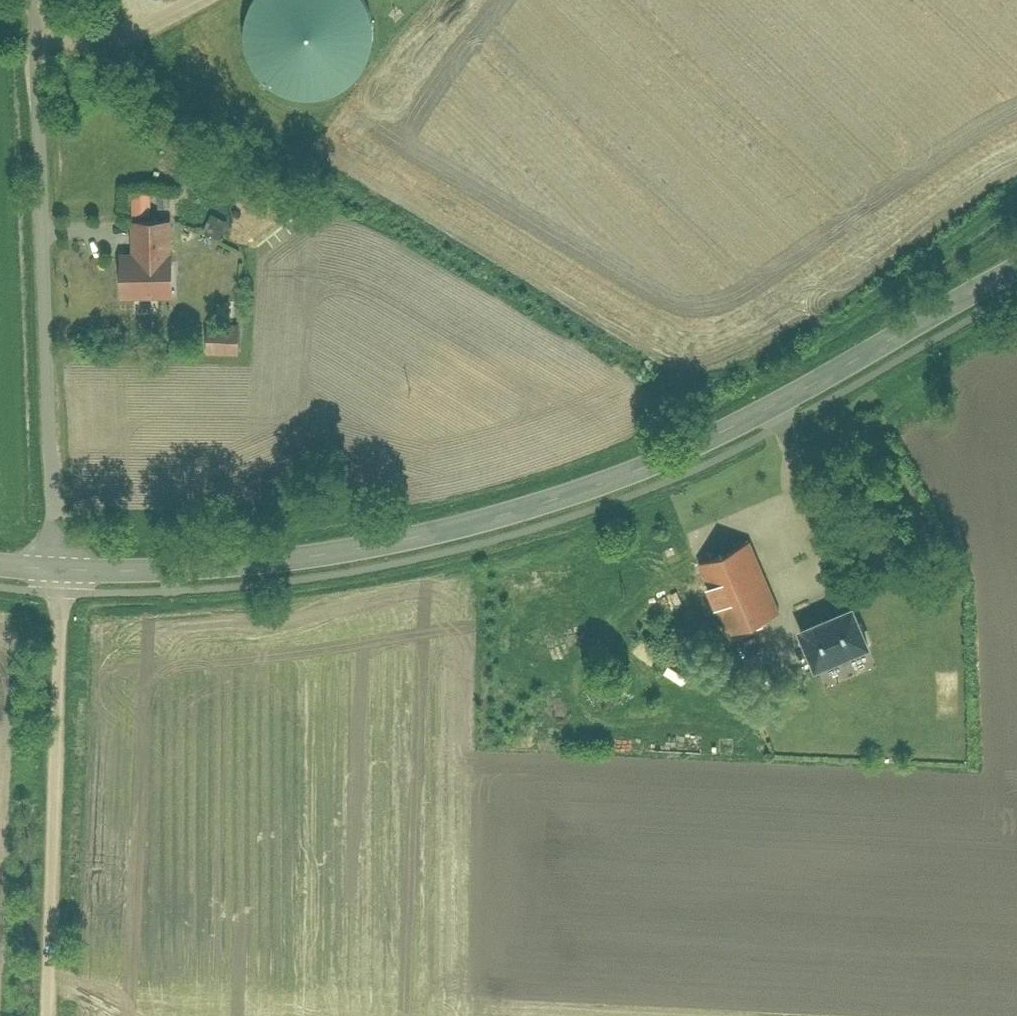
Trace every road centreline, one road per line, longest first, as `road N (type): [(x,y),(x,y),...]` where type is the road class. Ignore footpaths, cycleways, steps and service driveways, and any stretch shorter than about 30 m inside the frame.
road 1 (tertiary): [(59,570),(320,556),(609,481),(819,385),(1016,267)]
road 2 (unclassified): [(59,570),(41,0)]
road 3 (track): [(61,591),(47,1015)]

